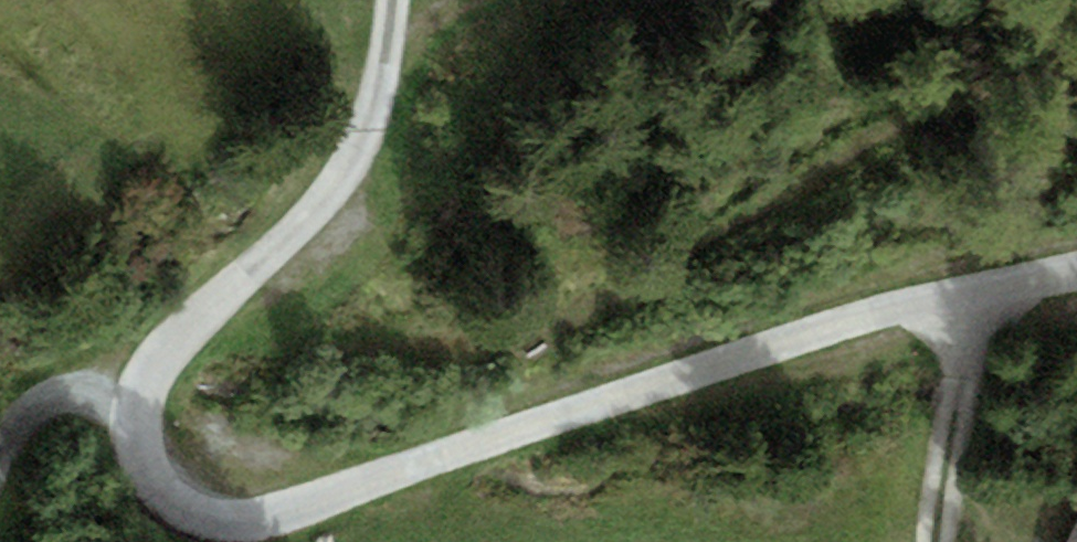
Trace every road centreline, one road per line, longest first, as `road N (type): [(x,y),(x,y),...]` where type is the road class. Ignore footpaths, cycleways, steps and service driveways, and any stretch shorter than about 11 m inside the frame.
road 1 (track): [(392,0),(386,54),(281,231),(172,343),(133,431),(164,491),(284,518),(670,380),(1076,269)]
road 2 (track): [(982,297),(931,541)]
road 3 (track): [(0,462),(22,425),(172,343)]

